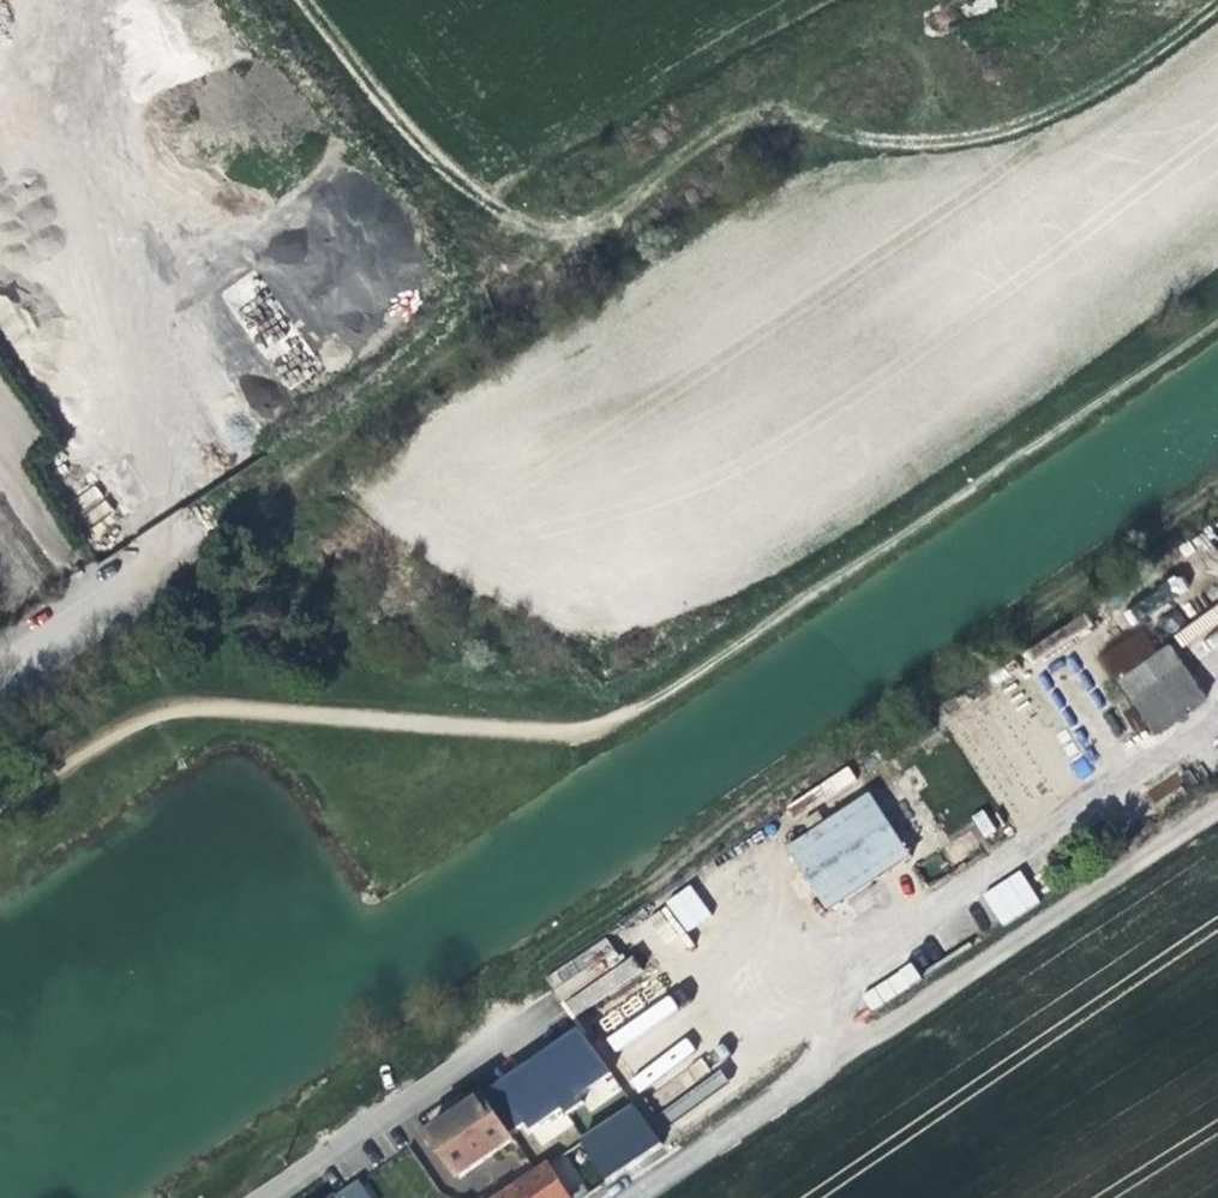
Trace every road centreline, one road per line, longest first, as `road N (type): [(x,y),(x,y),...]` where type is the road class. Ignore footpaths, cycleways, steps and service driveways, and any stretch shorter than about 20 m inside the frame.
road 1 (track): [(488,348),(798,145),(867,125),(976,188),(1202,0)]
road 2 (track): [(1217,325),(629,726)]
road 3 (track): [(693,1152),(1217,834)]
road 4 (track): [(488,348),(446,351),(168,550),(129,593)]
road 5 (track): [(243,0),(488,348)]
road 6 (residential): [(544,1002),(246,1197)]
road 7 (residential): [(0,678),(129,593)]

